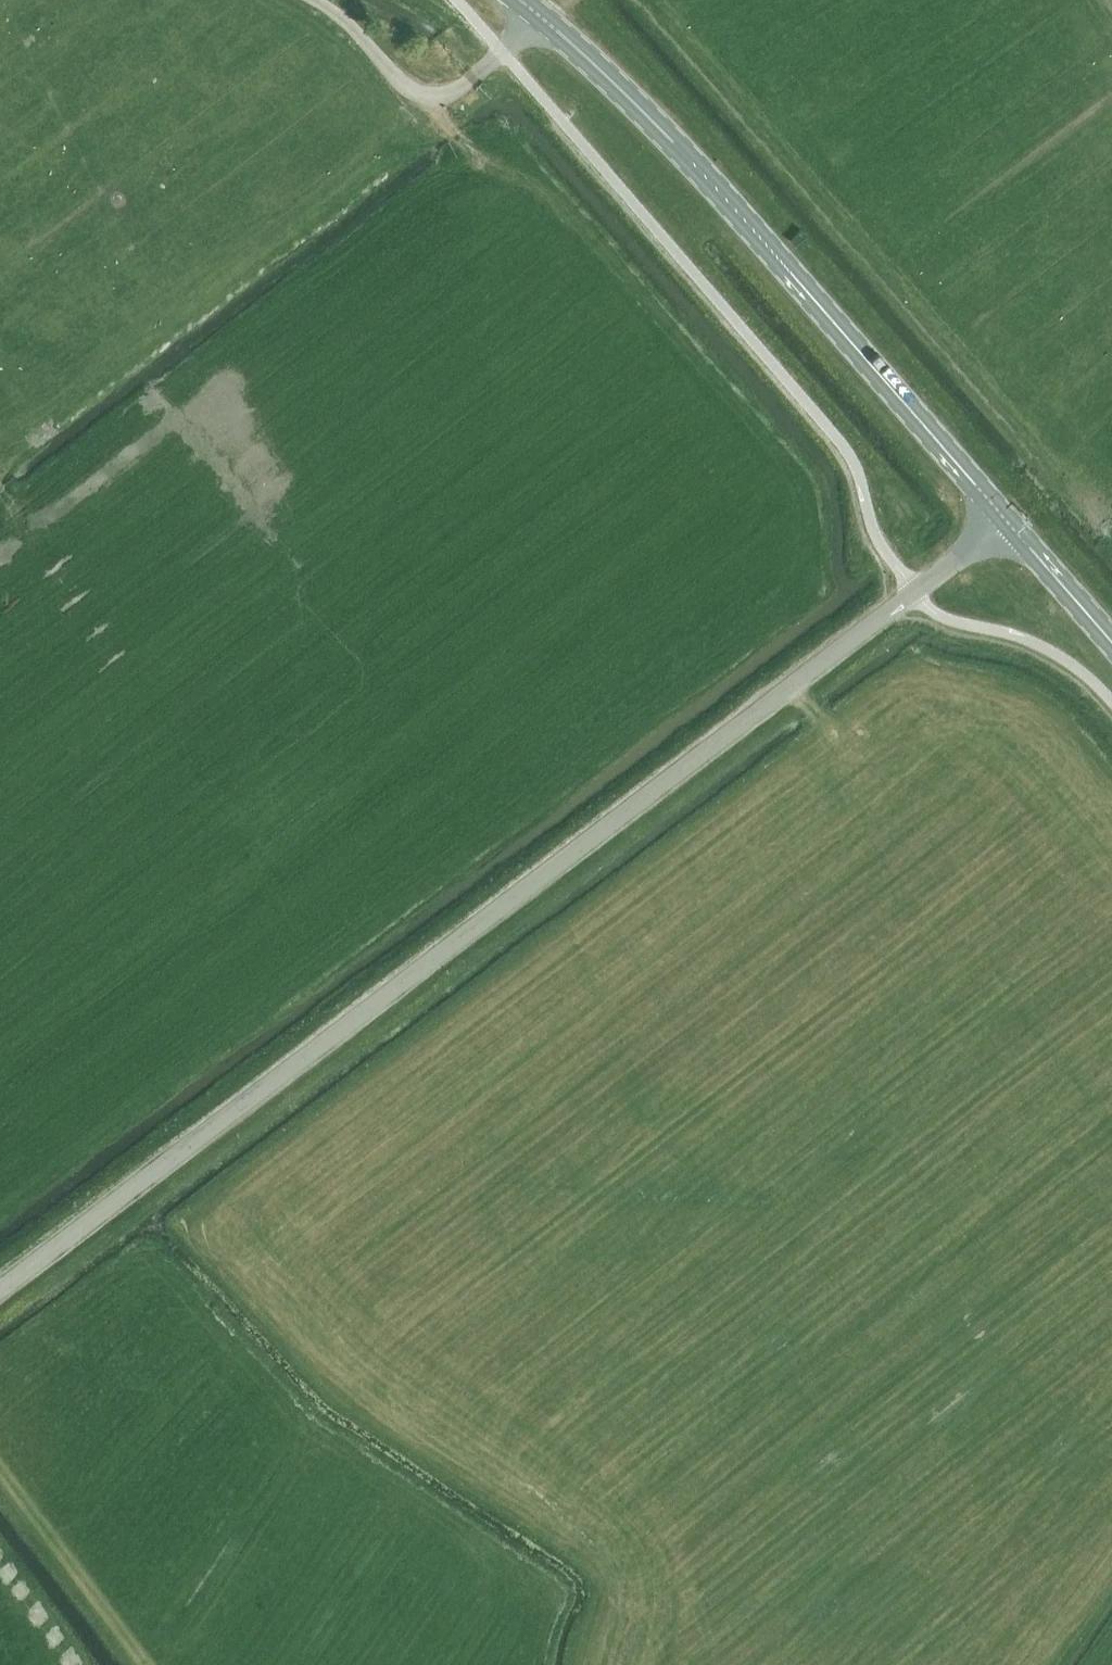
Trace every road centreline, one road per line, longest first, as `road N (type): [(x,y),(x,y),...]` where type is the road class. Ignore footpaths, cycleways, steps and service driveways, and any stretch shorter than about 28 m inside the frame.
road 1 (tertiary): [(0,1288),(1006,518)]
road 2 (primary): [(1006,518),(677,144),(522,0)]
road 3 (primary): [(1111,641),(1006,518)]

